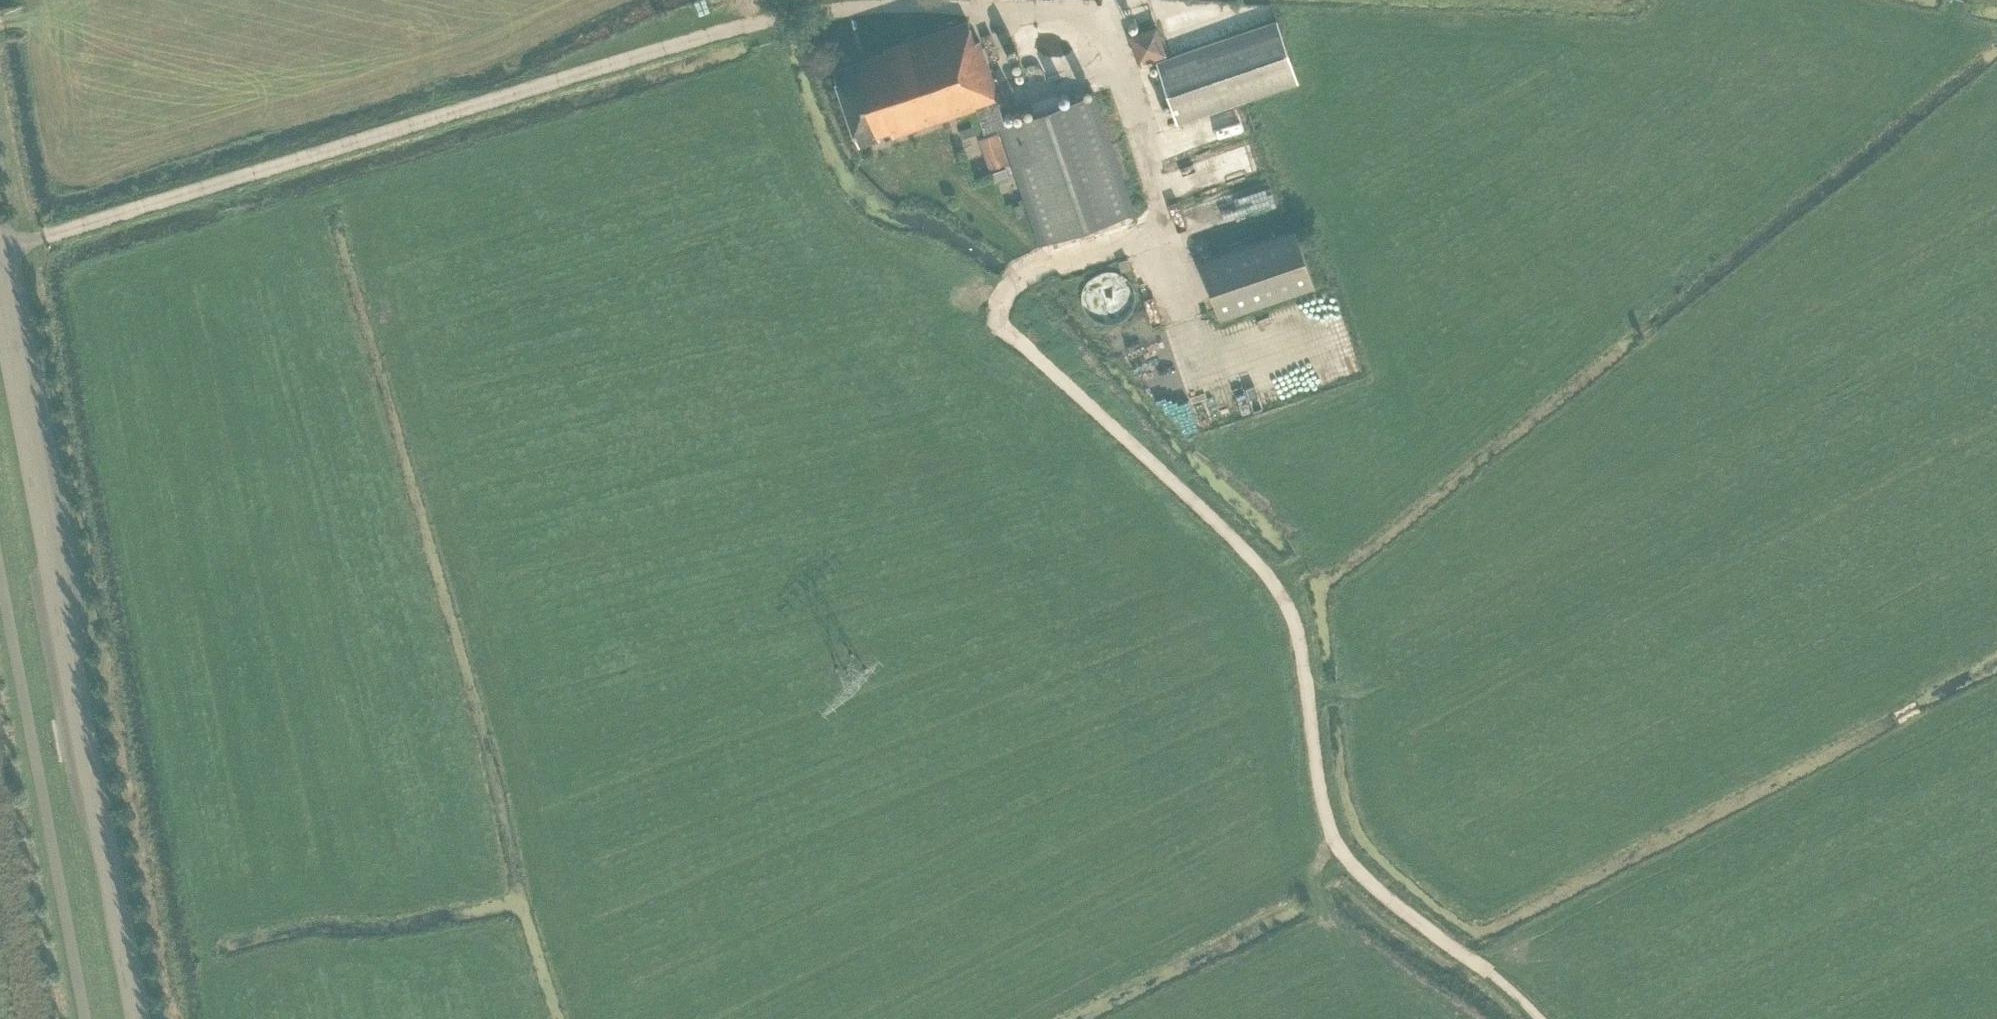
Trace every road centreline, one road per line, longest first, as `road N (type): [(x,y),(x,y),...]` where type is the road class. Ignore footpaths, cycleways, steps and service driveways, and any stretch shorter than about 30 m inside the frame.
road 1 (tertiary): [(142,1018),(0,274)]

